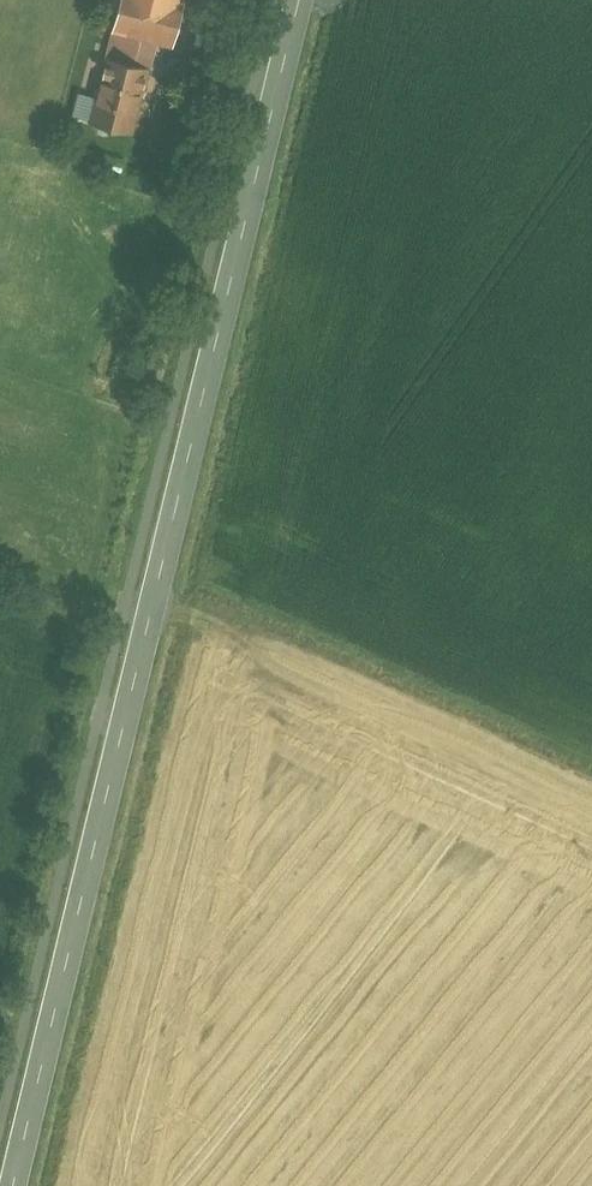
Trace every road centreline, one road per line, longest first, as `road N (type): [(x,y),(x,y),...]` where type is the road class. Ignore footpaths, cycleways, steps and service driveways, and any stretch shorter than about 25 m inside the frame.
road 1 (tertiary): [(301,0),(15,1185)]

